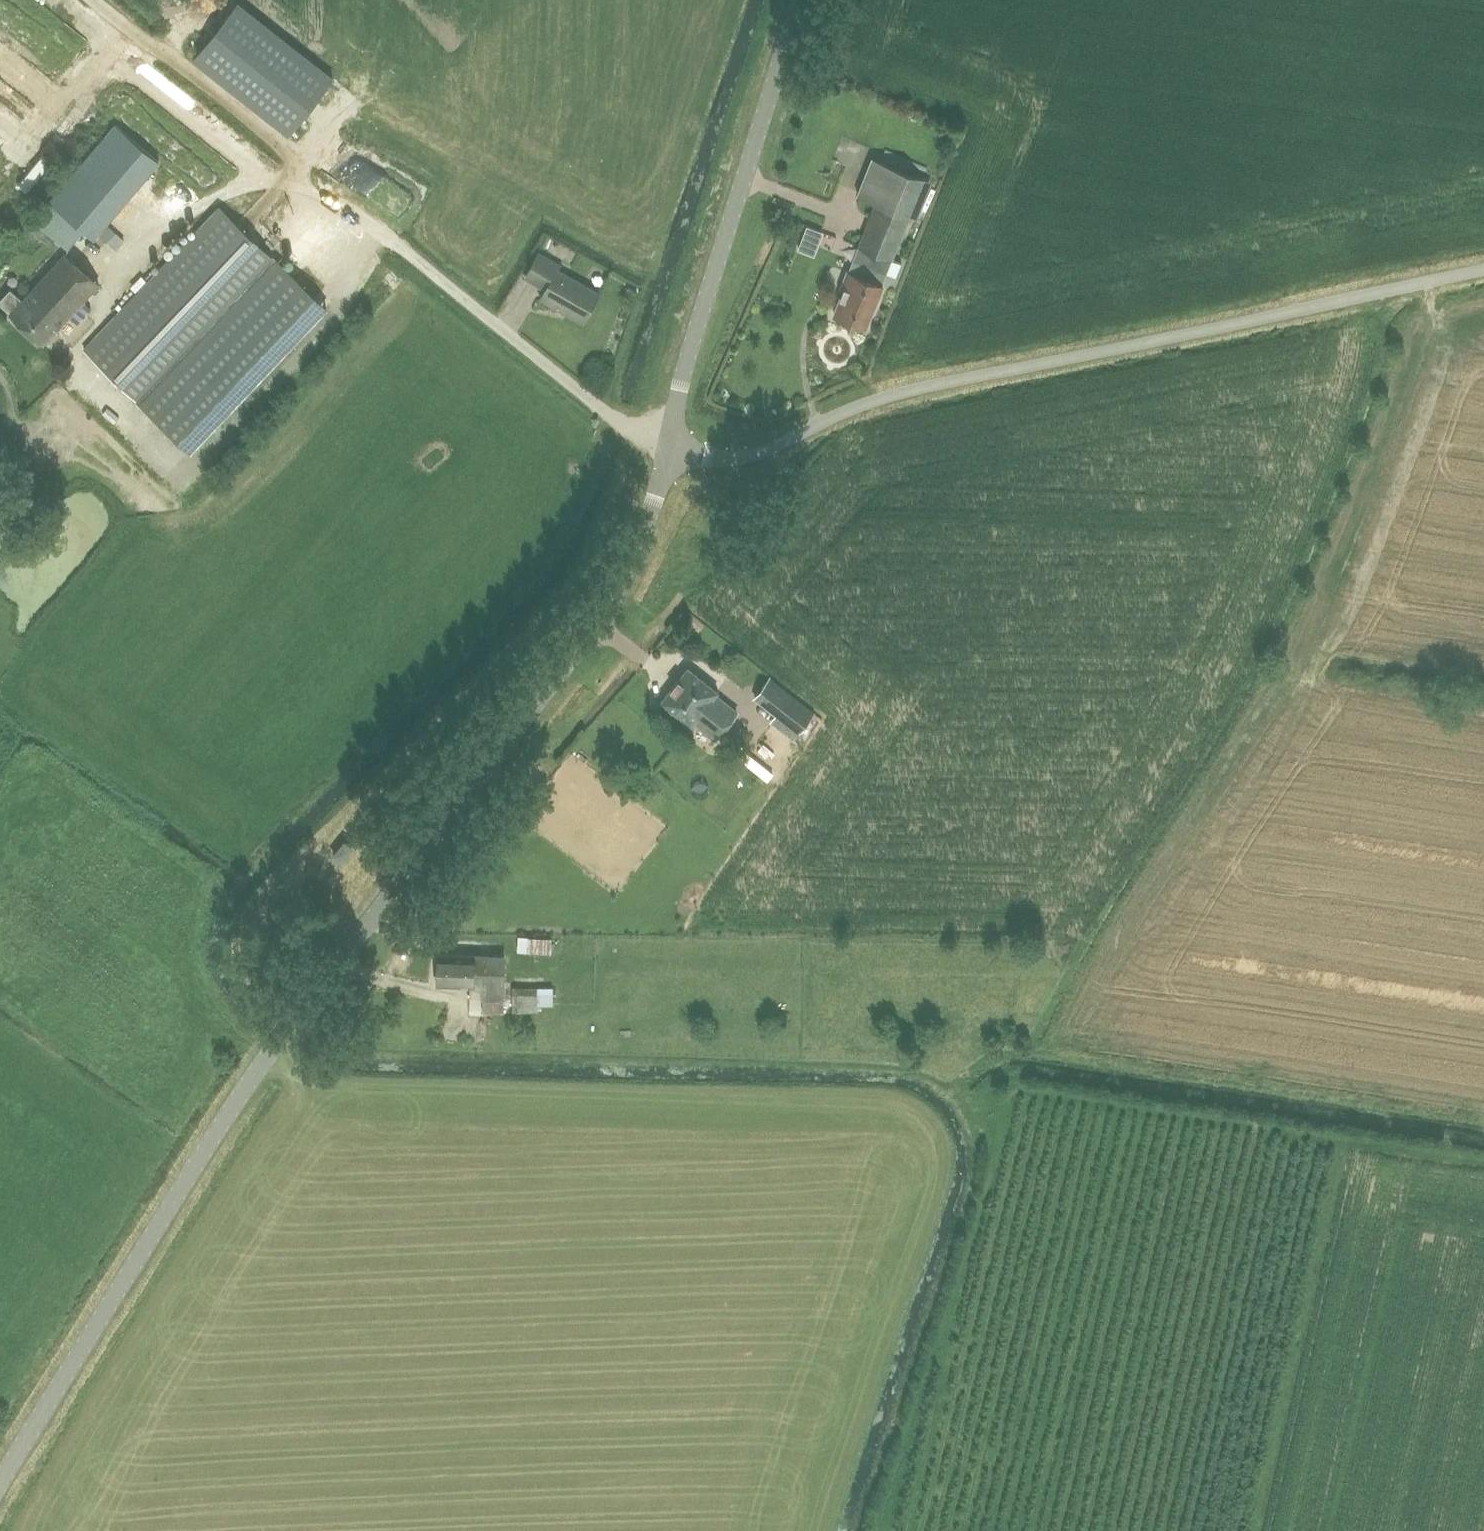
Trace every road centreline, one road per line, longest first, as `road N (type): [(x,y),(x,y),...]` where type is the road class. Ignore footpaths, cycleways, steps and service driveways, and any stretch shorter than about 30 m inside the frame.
road 1 (tertiary): [(0,1483),(71,1356),(270,1051),(596,621),(641,533),(666,453)]
road 2 (tertiary): [(666,453),(739,459),(856,405),(1483,271)]
road 3 (tertiary): [(666,453),(799,0)]

